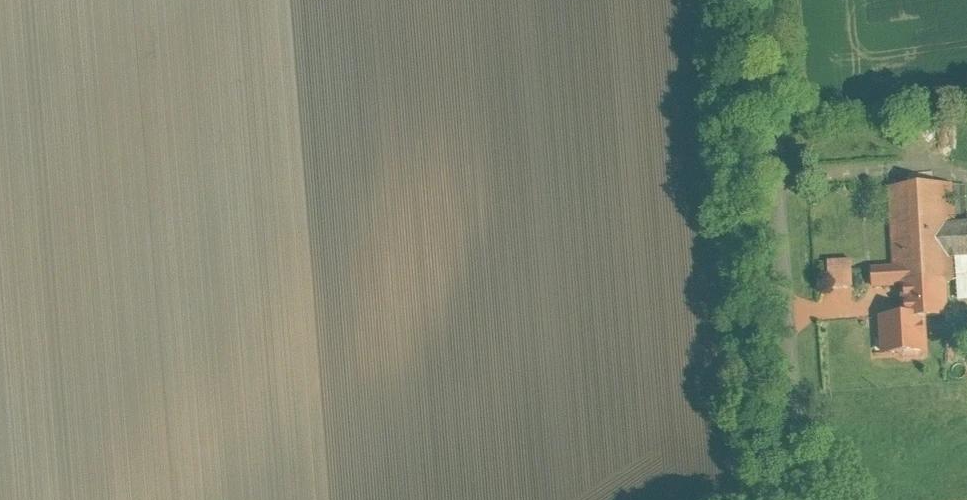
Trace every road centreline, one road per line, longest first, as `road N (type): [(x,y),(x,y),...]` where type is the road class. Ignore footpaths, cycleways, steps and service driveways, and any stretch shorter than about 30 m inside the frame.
road 1 (unclassified): [(777,499),(790,452),(761,0)]

